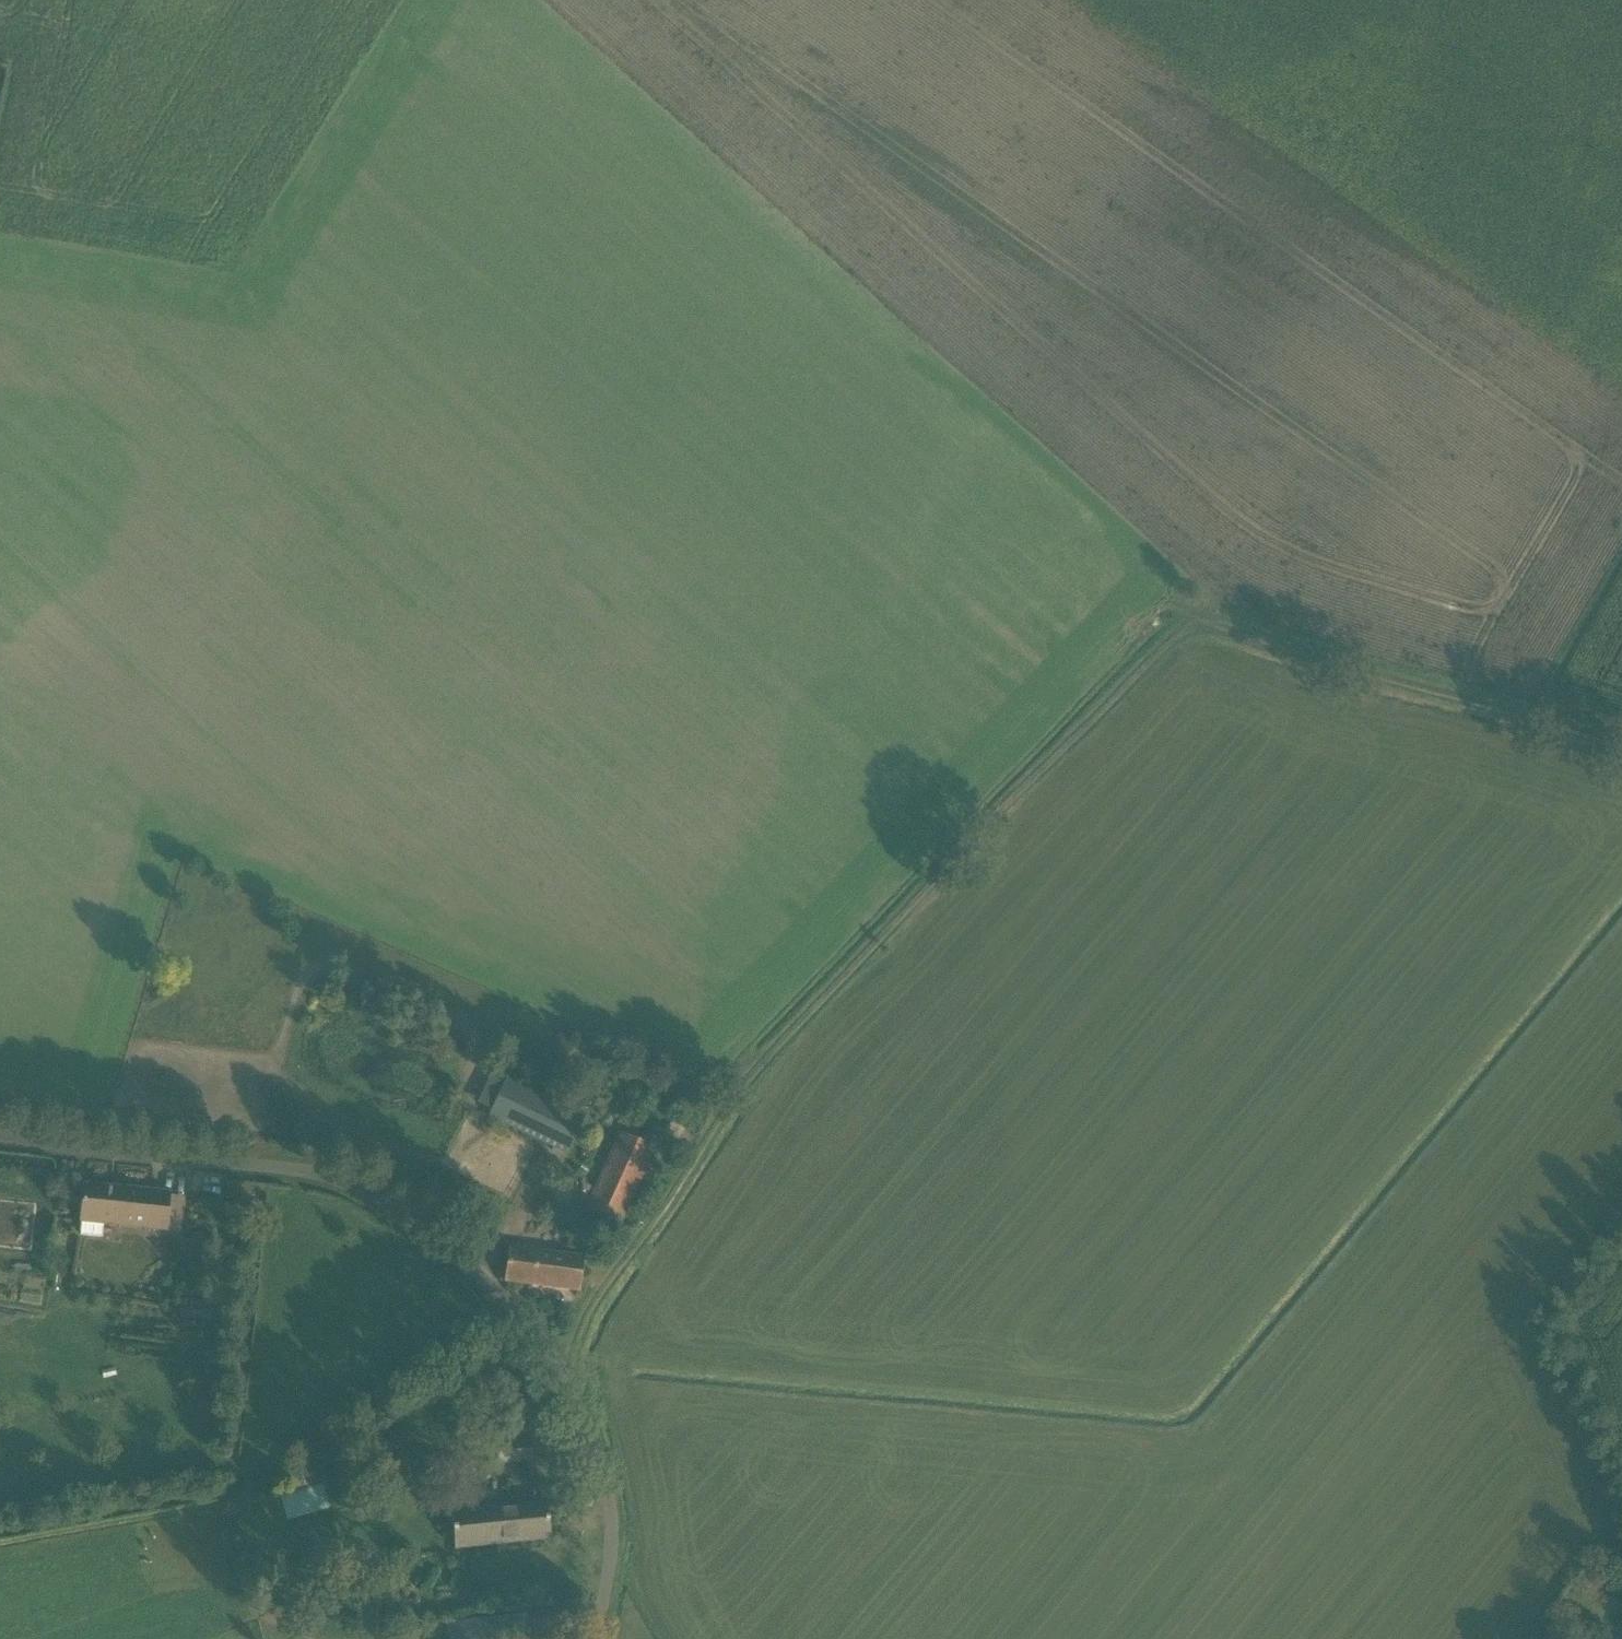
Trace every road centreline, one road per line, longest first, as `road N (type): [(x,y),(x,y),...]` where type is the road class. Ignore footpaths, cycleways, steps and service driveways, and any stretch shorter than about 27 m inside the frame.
road 1 (track): [(565,1385),(572,1344),(755,1071),(1176,637),(1209,623),(1621,748)]
road 2 (unclassified): [(597,1638),(612,1533),(575,1405),(544,1346),(422,1226),(323,1181),(0,1137)]

